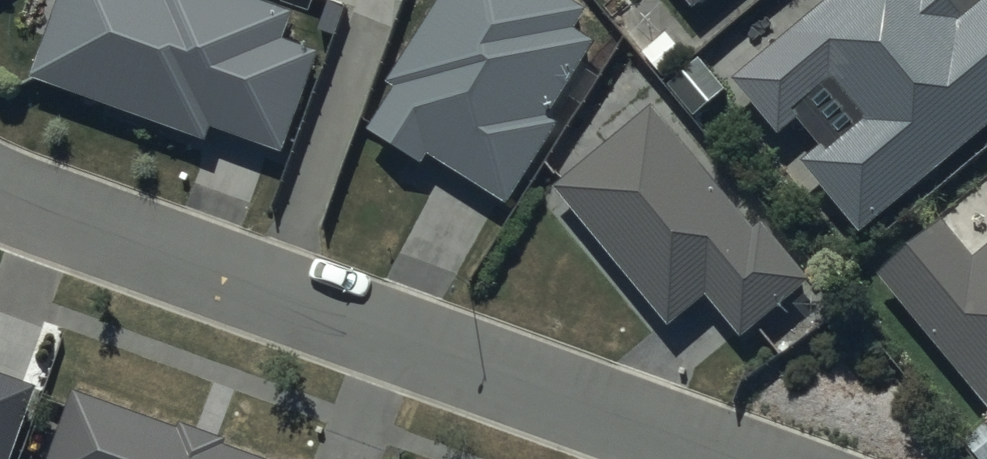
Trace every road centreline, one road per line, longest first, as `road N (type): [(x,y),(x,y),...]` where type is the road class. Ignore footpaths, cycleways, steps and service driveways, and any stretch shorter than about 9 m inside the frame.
road 1 (residential): [(0,196),(741,458)]

